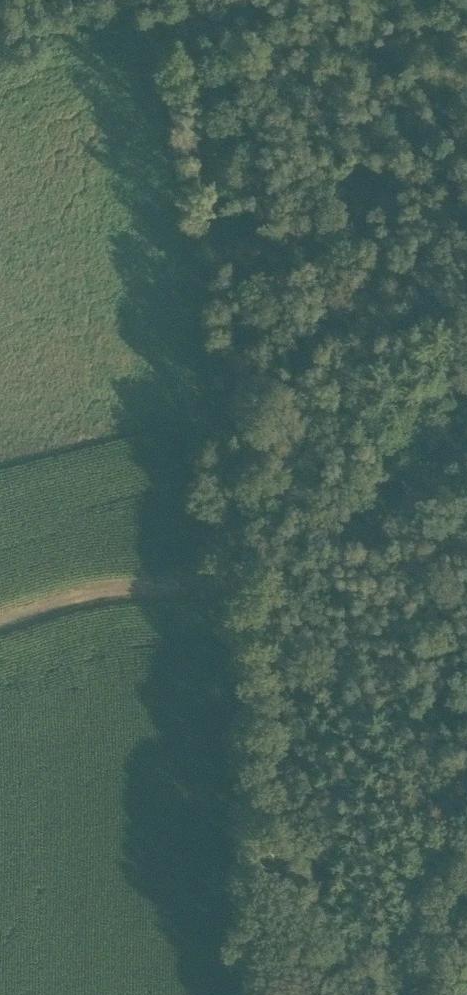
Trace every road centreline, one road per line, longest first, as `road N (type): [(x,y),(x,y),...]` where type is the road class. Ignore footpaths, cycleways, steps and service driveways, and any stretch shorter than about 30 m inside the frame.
road 1 (track): [(0,623),(102,591),(224,588),(313,570),(466,455)]

